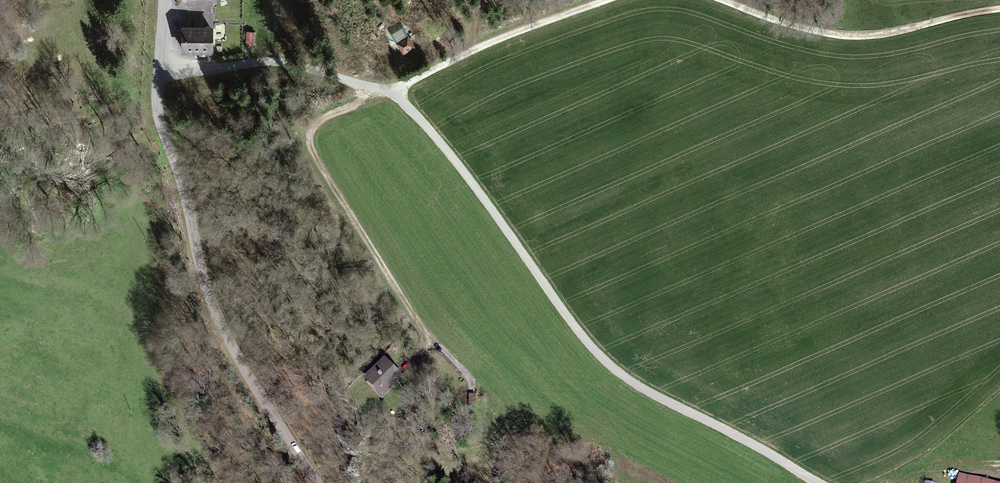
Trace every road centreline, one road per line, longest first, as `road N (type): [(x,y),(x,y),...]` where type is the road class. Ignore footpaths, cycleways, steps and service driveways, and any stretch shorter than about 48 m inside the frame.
road 1 (track): [(390,92),(461,169),(604,360),(818,482)]
road 2 (track): [(159,68),(290,59),(390,92),(608,0)]
road 3 (track): [(372,87),(315,124),(310,143),(416,320),(472,380),(472,392)]
road 4 (tertiary): [(319,482),(231,345),(176,172)]
road 5 (track): [(723,0),(847,35),(999,8)]
road 6 (unclassified): [(176,172),(157,104),(166,0)]

